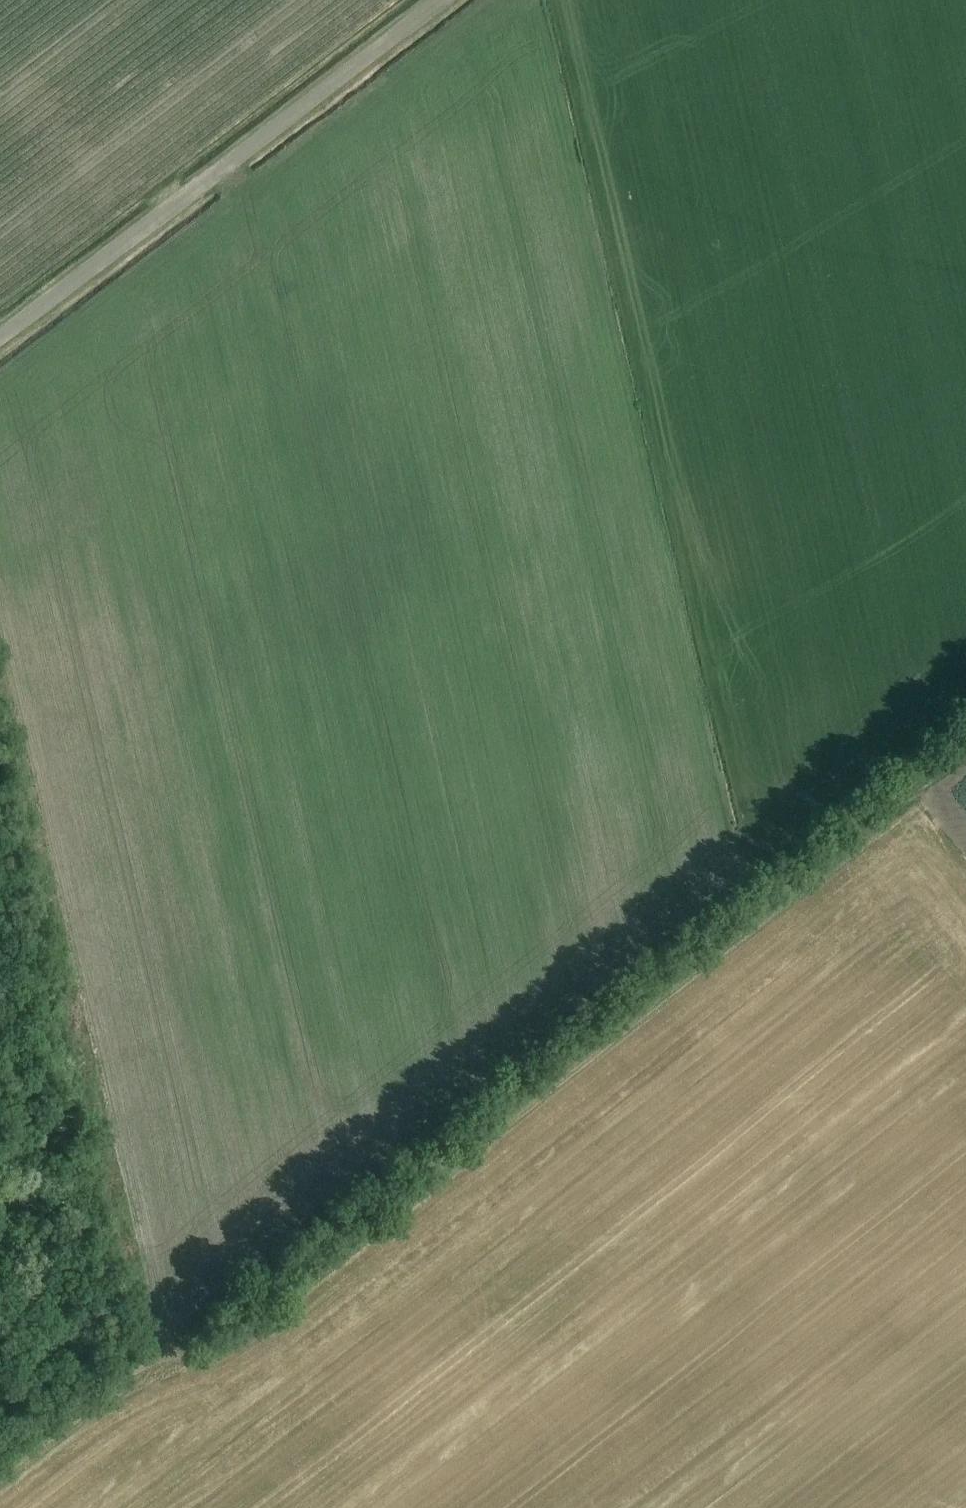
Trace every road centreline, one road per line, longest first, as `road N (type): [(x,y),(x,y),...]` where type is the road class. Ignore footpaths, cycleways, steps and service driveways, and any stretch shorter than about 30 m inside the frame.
road 1 (track): [(0,335),(440,0)]

